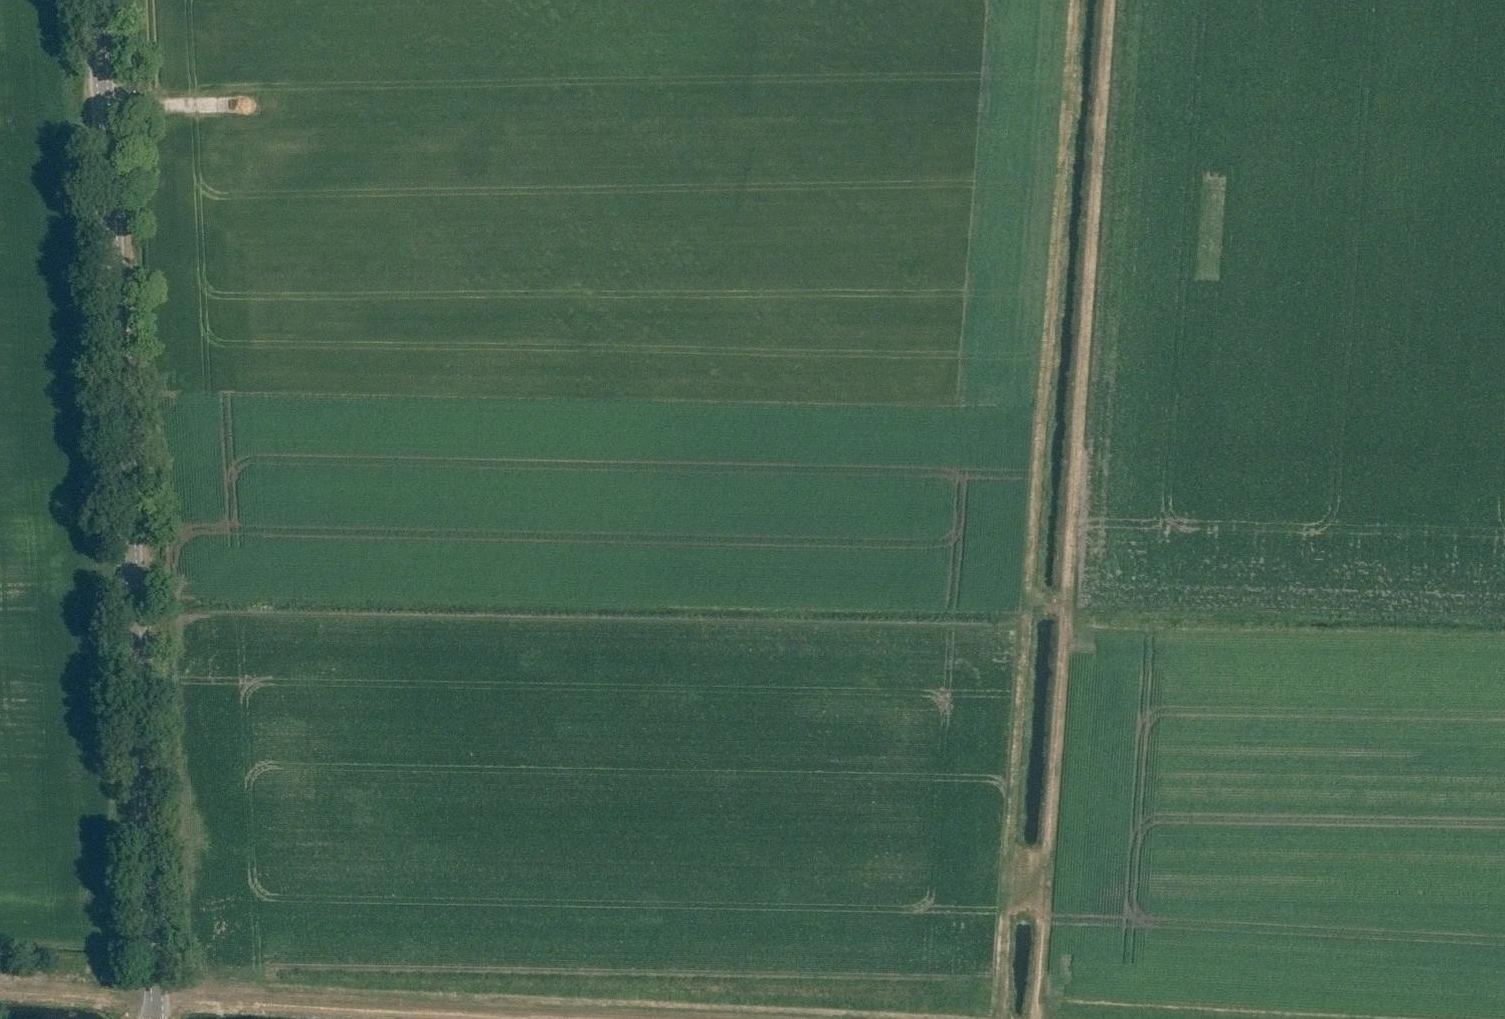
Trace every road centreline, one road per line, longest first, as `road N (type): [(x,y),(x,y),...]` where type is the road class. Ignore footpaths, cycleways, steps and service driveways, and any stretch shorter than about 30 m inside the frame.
road 1 (tertiary): [(158,1018),(97,0)]

